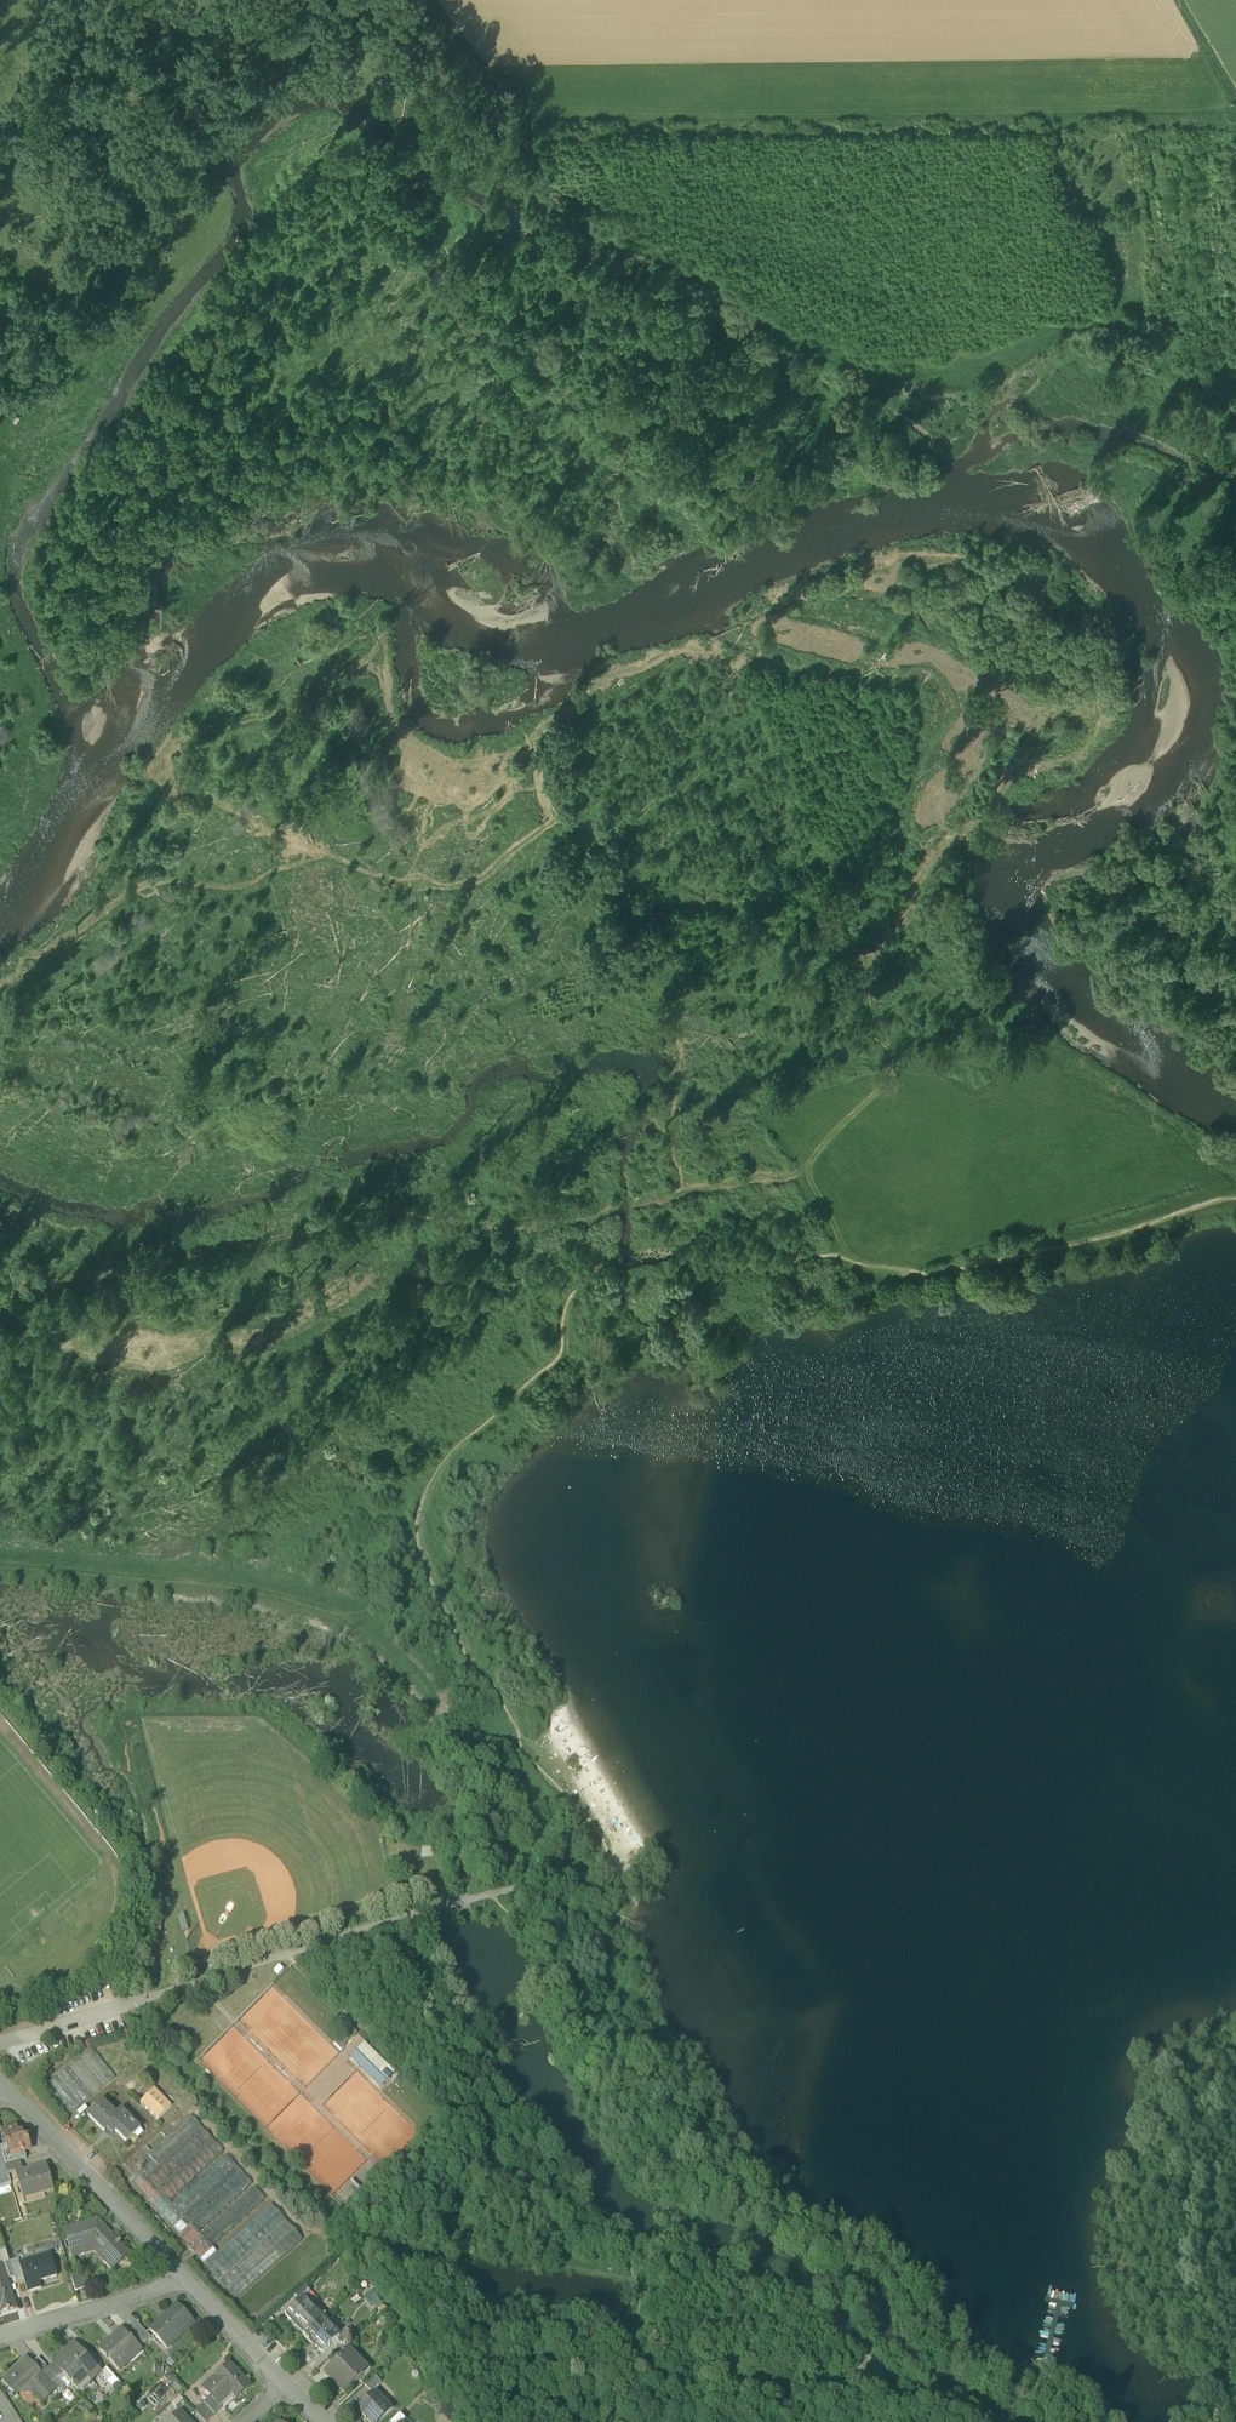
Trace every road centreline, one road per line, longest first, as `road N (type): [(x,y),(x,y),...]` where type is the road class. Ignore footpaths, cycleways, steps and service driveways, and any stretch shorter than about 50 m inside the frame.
road 1 (residential): [(10,2095),(185,2275)]
road 2 (residential): [(0,2337),(163,2290),(185,2275)]
road 3 (track): [(907,2406),(885,2395),(745,2391),(737,2421)]
road 4 (residential): [(185,2275),(286,2383)]
road 5 (residential): [(0,2042),(134,2001)]
road 6 (track): [(1175,0),(1233,107)]

